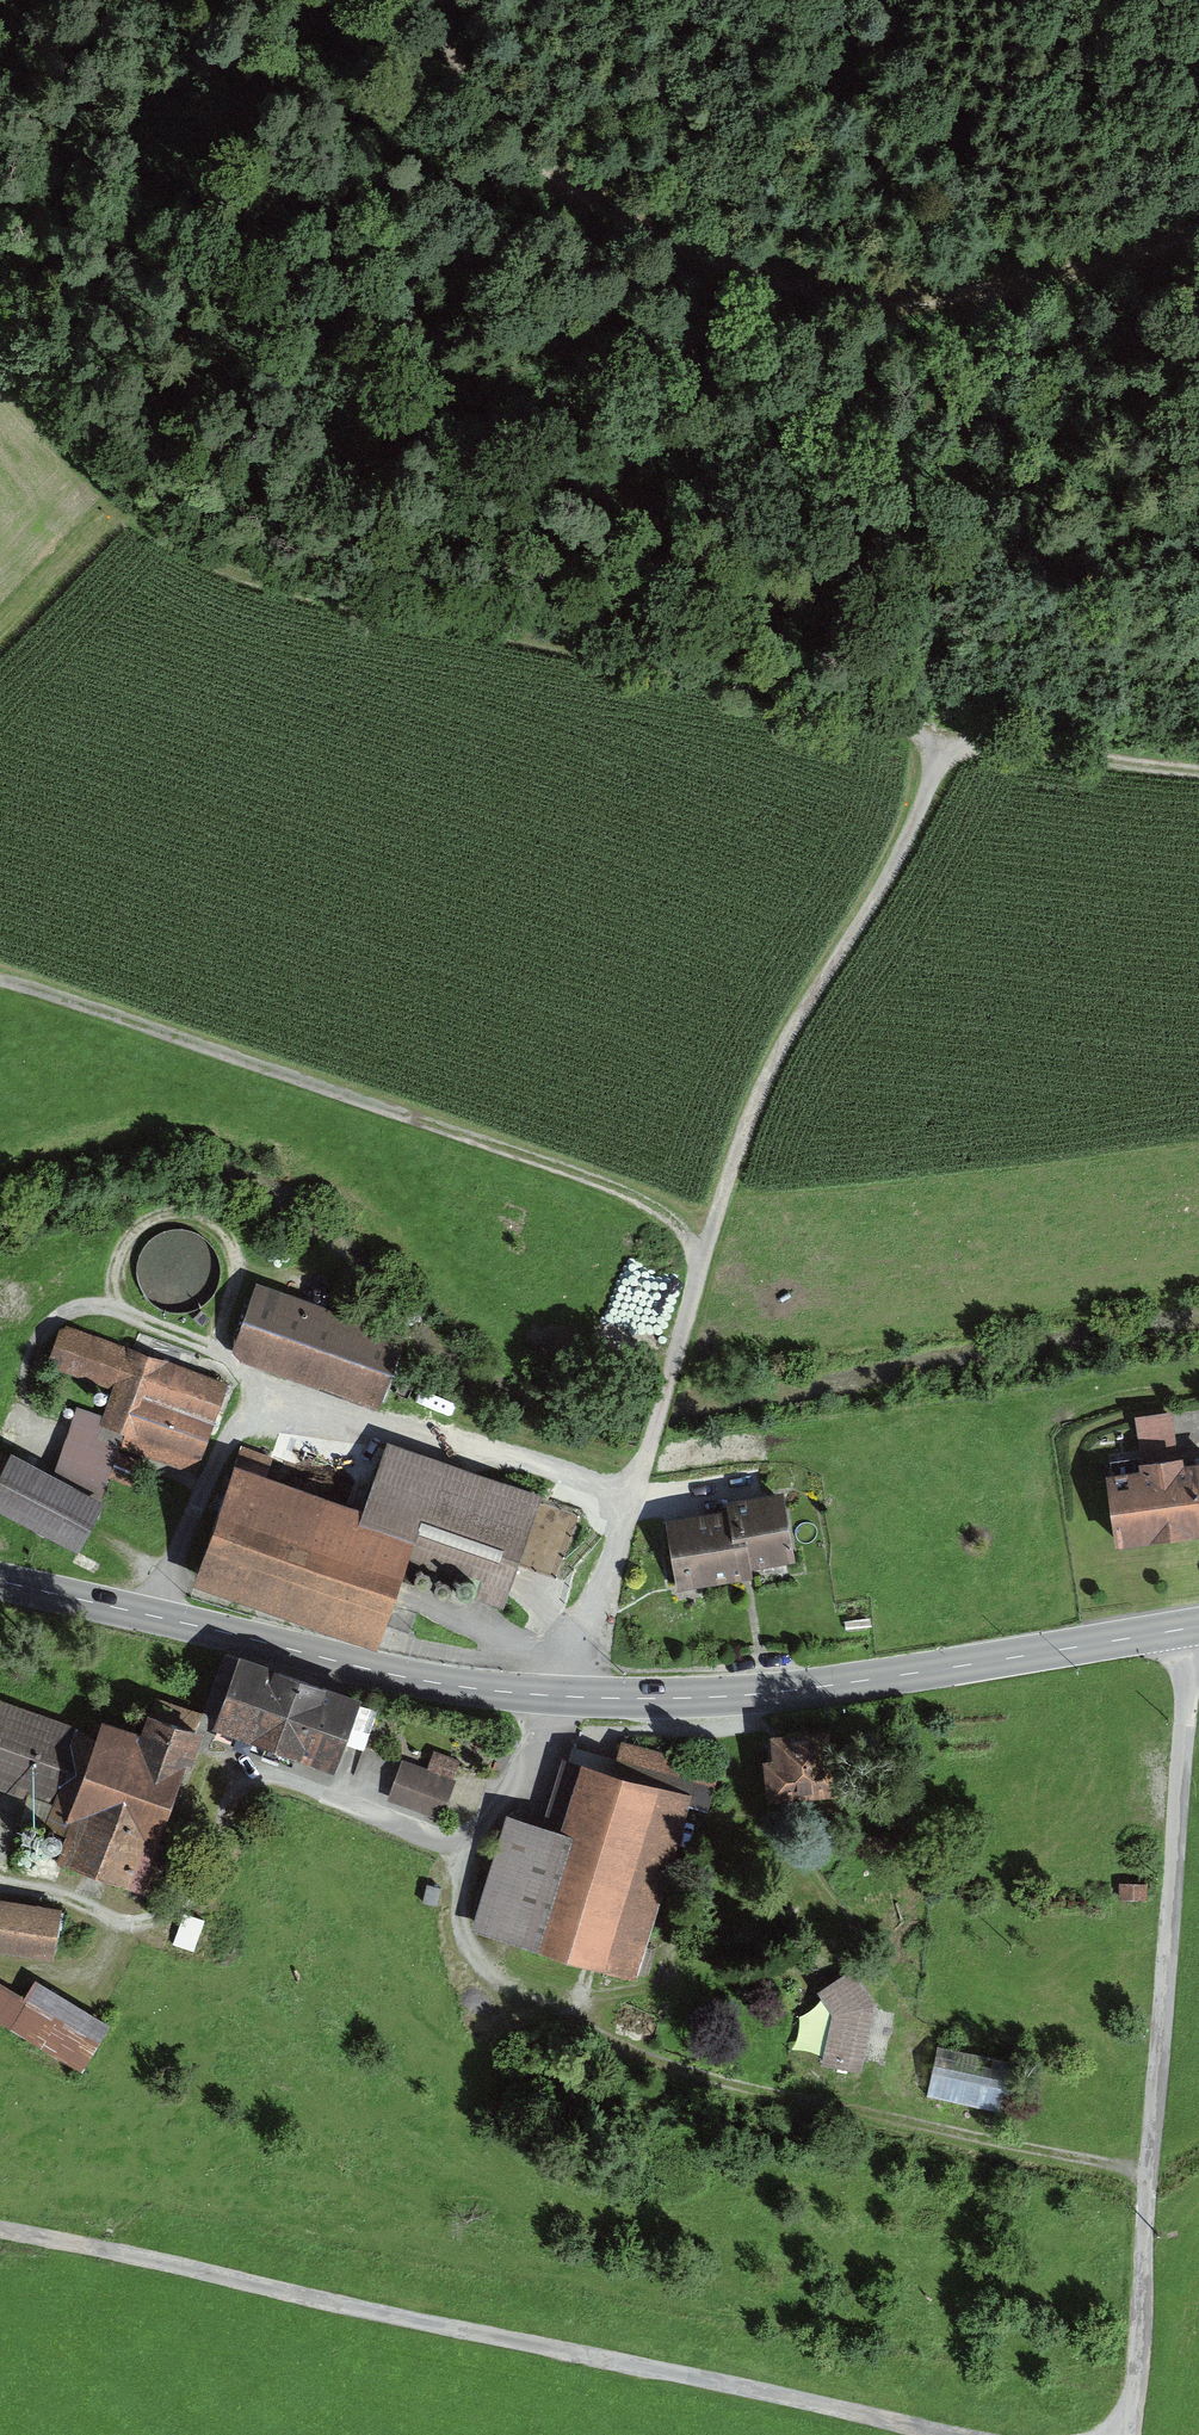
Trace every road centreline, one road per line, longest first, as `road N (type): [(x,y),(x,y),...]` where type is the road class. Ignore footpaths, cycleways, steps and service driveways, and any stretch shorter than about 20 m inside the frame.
road 1 (track): [(622,1497),(651,1443),(755,1108),(894,862),(947,742),(831,617),(727,527),(661,431),(679,322),(704,260)]
road 2 (track): [(1198,773),(1025,745),(947,742),(318,596),(190,553),(84,452),(9,347)]
road 3 (secondary): [(1198,1627),(818,1687),(632,1699),(405,1677),(0,1581)]
road 4 (track): [(0,2229),(957,2434)]
road 5 (track): [(440,0),(470,102),(529,162),(603,217),(704,260),(897,299),(1056,282),(1198,230)]
road 6 (track): [(1115,2434),(1134,2388),(1148,2251),(1187,1691),(1184,1629)]
road 7 (track): [(0,980),(585,1179),(653,1209),(703,1260)]
road 8 (track): [(560,2011),(592,2038),(674,2068),(1150,2172)]
road 9 (track): [(1198,1285),(842,1344),(680,1339)]
road 10 (track): [(679,1874),(658,1983),(644,1996),(560,2011),(489,1982),(467,1950),(457,1904),(466,1862),(484,1835)]
road 11 (track): [(237,1775),(221,1804),(222,1831),(207,1870),(152,1918),(128,1924),(0,1882)]
road 12 (track): [(862,297),(780,321),(672,367)]
road 13 (track): [(127,1923),(88,1969),(63,1980),(0,1969)]

